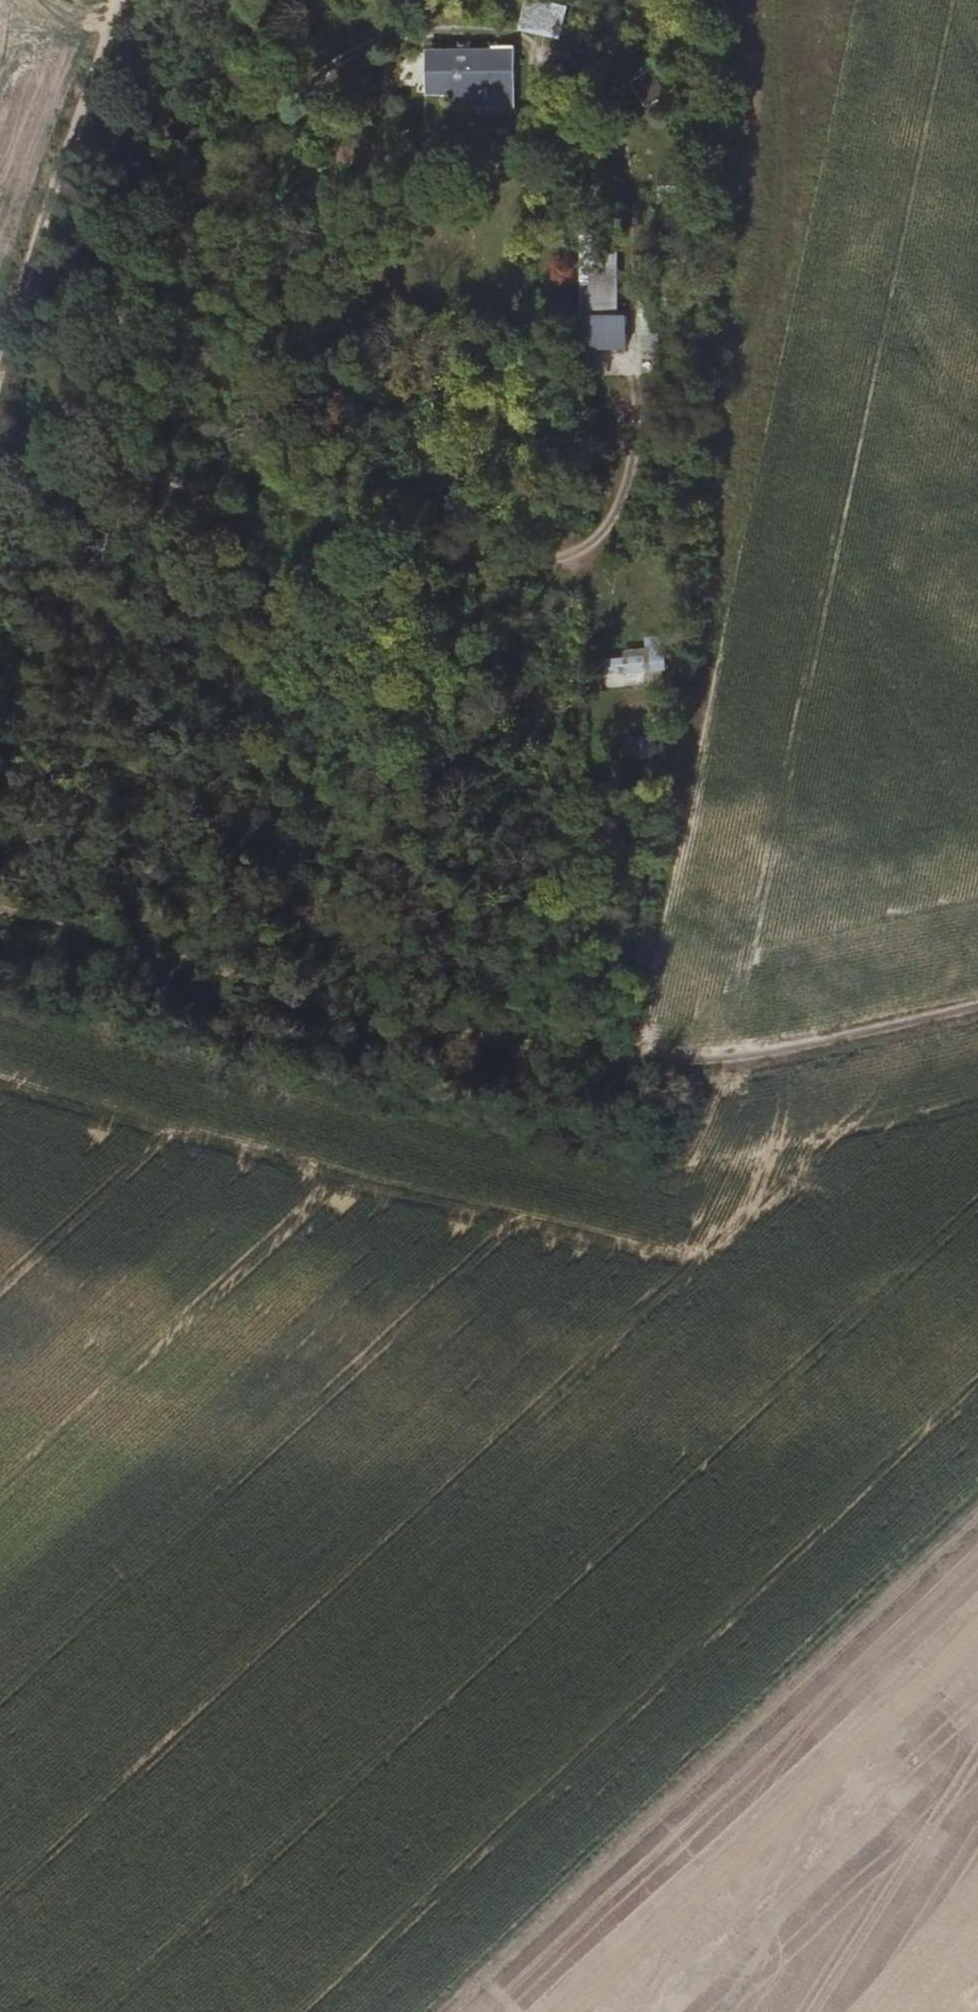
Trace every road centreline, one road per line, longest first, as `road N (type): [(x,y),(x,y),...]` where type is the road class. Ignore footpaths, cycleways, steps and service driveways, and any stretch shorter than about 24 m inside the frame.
road 1 (track): [(0,913),(700,1064),(977,1000)]
road 2 (track): [(451,2011),(977,1517)]
road 3 (track): [(130,0),(0,436)]

